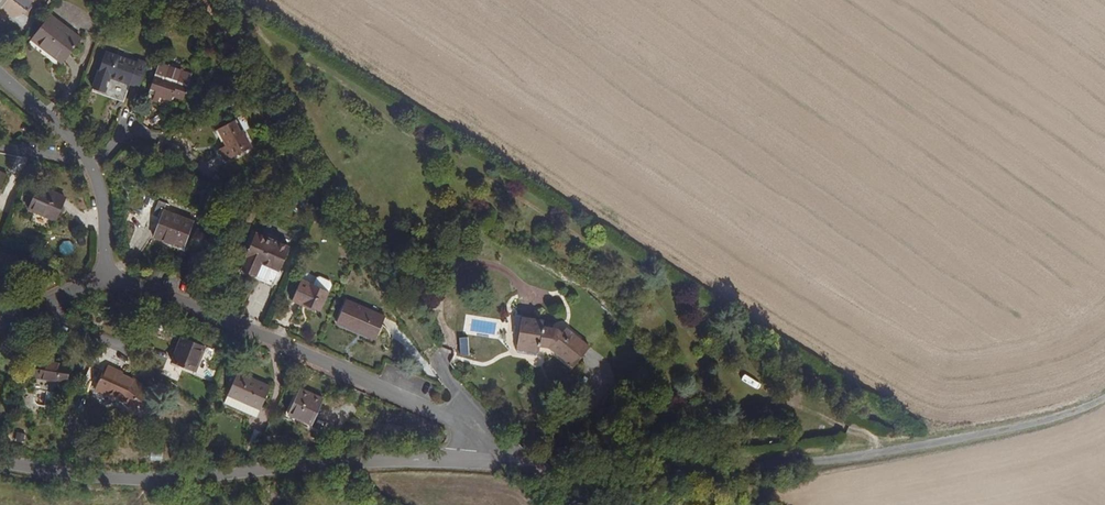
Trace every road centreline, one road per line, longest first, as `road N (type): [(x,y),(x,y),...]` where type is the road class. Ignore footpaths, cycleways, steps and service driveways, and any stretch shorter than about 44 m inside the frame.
road 1 (track): [(894,452),(749,380),(699,341),(640,274),(399,128),(329,73),(286,61),(245,19)]
road 2 (residential): [(0,462),(163,481),(313,466),(476,463),(472,427)]
road 3 (track): [(476,463),(741,471),(935,443)]
road 4 (residential): [(105,270),(472,427)]
road 5 (track): [(1104,399),(1050,421),(935,443)]
road 6 (residential): [(87,161),(0,76)]

